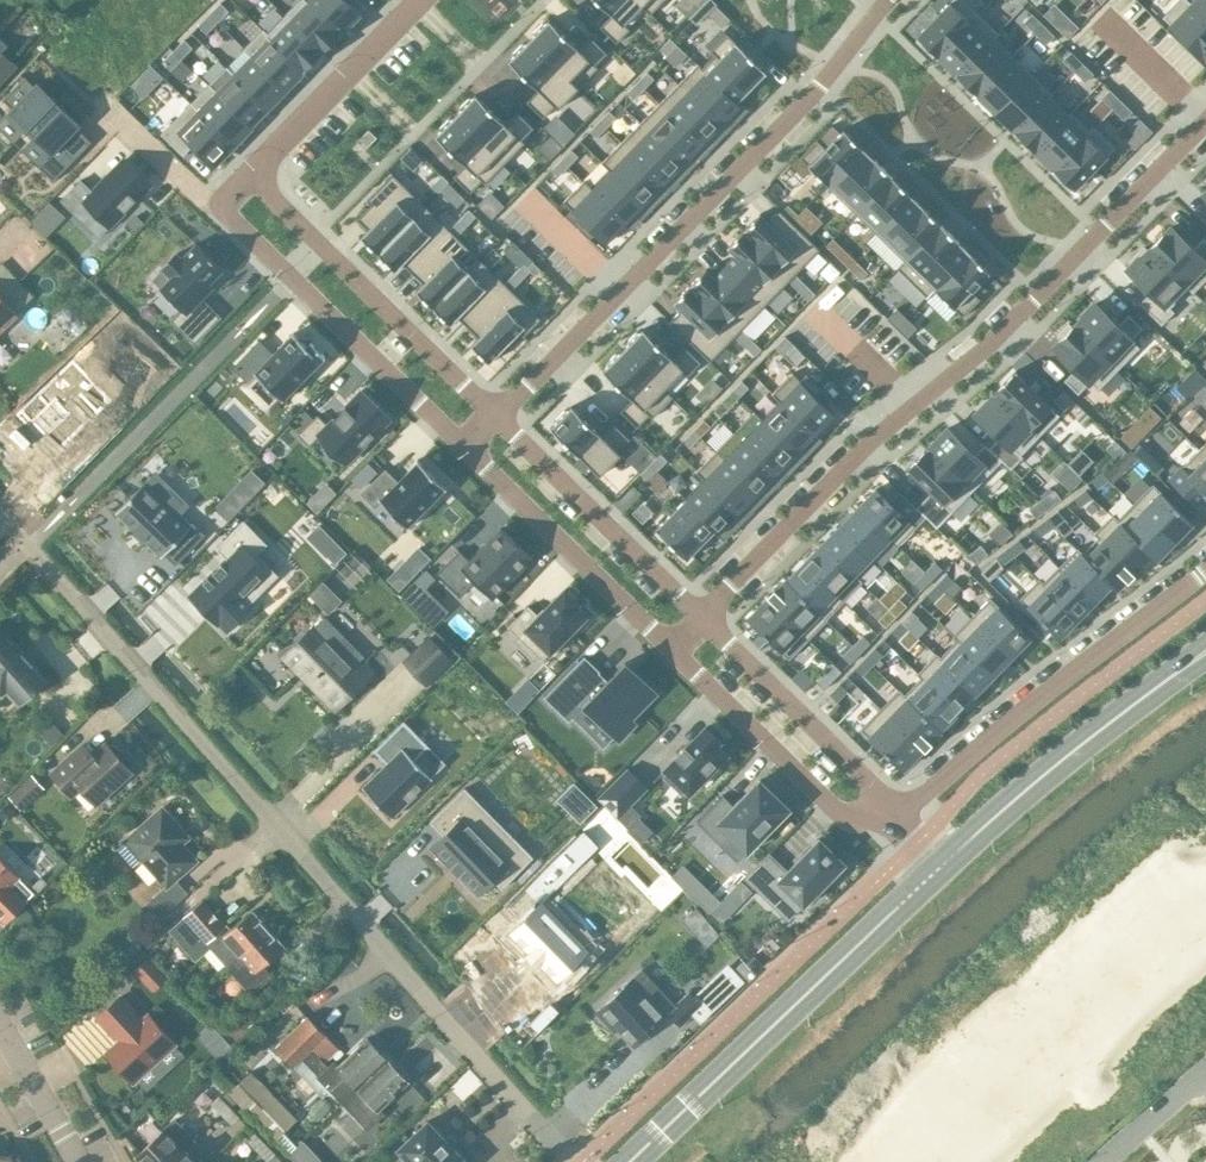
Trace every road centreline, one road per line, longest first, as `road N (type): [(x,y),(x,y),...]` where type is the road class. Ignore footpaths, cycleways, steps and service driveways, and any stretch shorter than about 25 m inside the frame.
road 1 (unclassified): [(572,1161),(0,512)]
road 2 (residential): [(698,617),(874,436),(998,335),(1205,121)]
road 3 (residential): [(887,0),(821,85),(494,417)]
road 4 (secondary): [(630,1161),(938,867)]
road 5 (residential): [(1205,565),(891,821)]
road 6 (residential): [(1205,889),(918,1161)]
road 7 (secondary): [(938,867),(1205,652)]
road 8 (residential): [(670,645),(856,825),(891,821)]
road 9 (residential): [(464,445),(670,645)]
road 10 (residential): [(698,617),(494,417)]
road 11 (residential): [(891,821),(883,793),(698,617)]
road 12 (residential): [(421,0),(250,178)]
road 13 (residential): [(494,417),(320,246)]
road 14 (residential): [(292,278),(464,445)]
road 15 (residential): [(250,178),(220,208),(292,278)]
road 16 (residential): [(9,1042),(77,1161)]
road 17 (residential): [(1108,1161),(1205,1079)]

